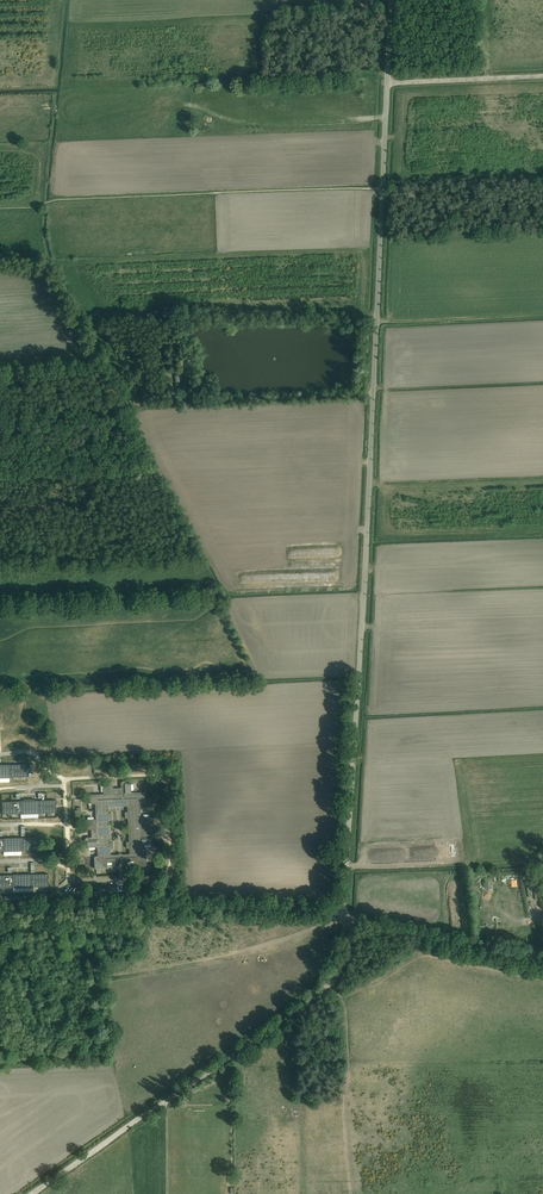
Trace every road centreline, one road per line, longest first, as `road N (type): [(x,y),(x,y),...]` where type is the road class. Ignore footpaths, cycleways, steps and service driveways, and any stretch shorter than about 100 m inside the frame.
road 1 (unclassified): [(343,914),(391,0)]
road 2 (track): [(34,1193),(333,980),(344,961),(350,921)]
road 3 (track): [(172,404),(374,394)]
road 4 (track): [(542,77),(388,82)]

